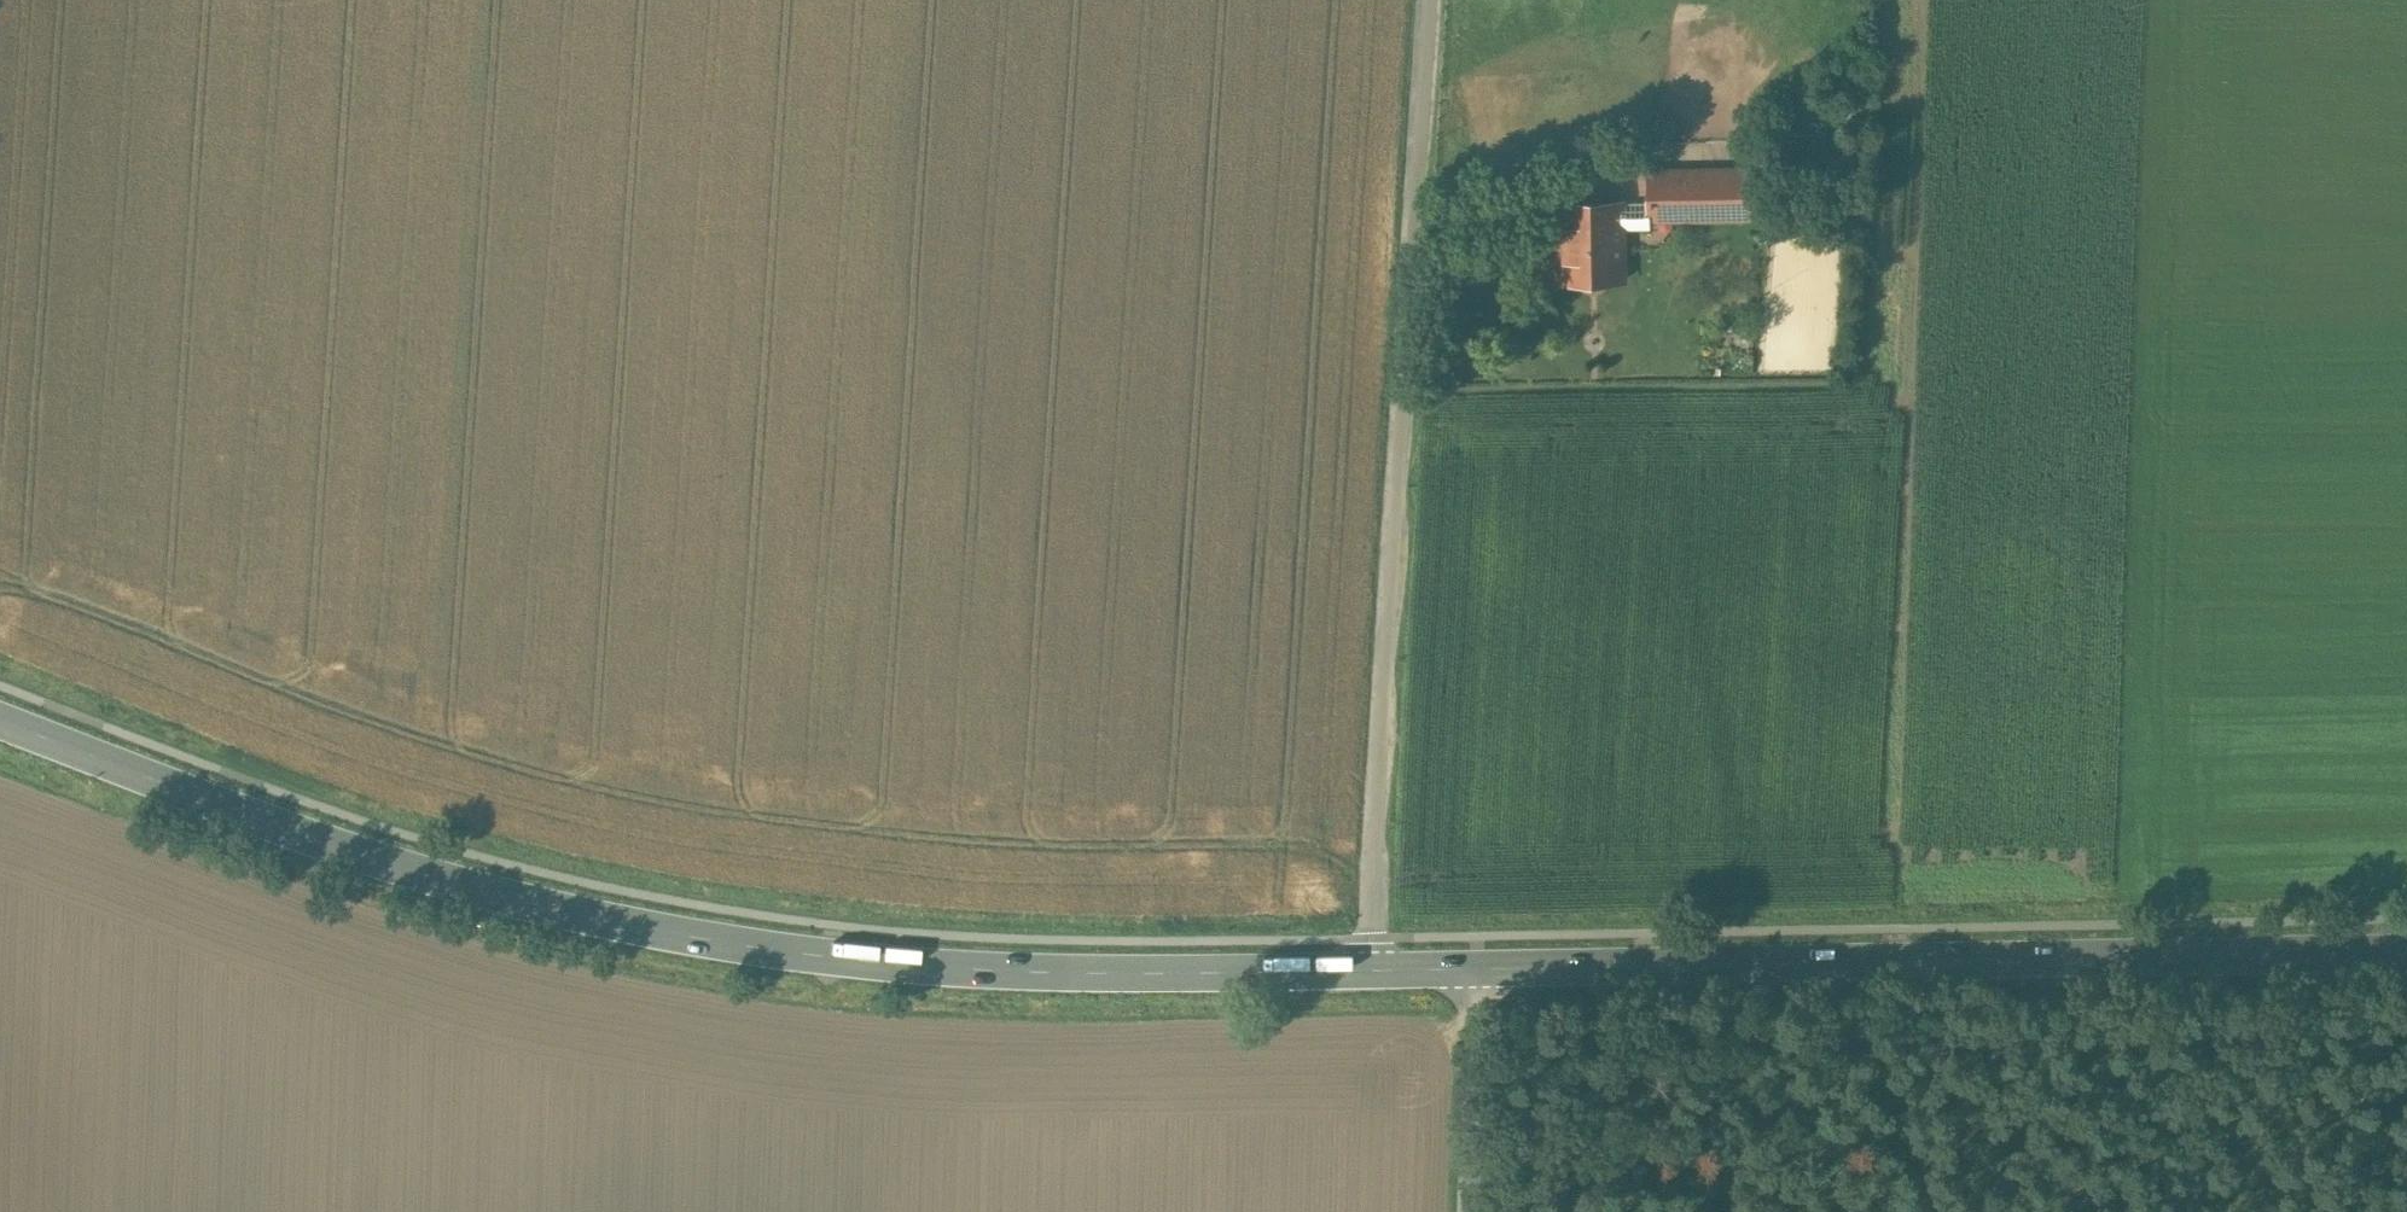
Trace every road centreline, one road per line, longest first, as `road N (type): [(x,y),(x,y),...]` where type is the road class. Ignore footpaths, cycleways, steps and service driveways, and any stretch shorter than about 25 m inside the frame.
road 1 (secondary): [(0,719),(452,881),(615,921),(749,944),(991,969),(1368,969)]
road 2 (unclassified): [(1368,969),(1431,0)]
road 3 (secondary): [(1477,966),(2406,950)]
road 4 (unclassified): [(1468,1211),(1477,966)]

